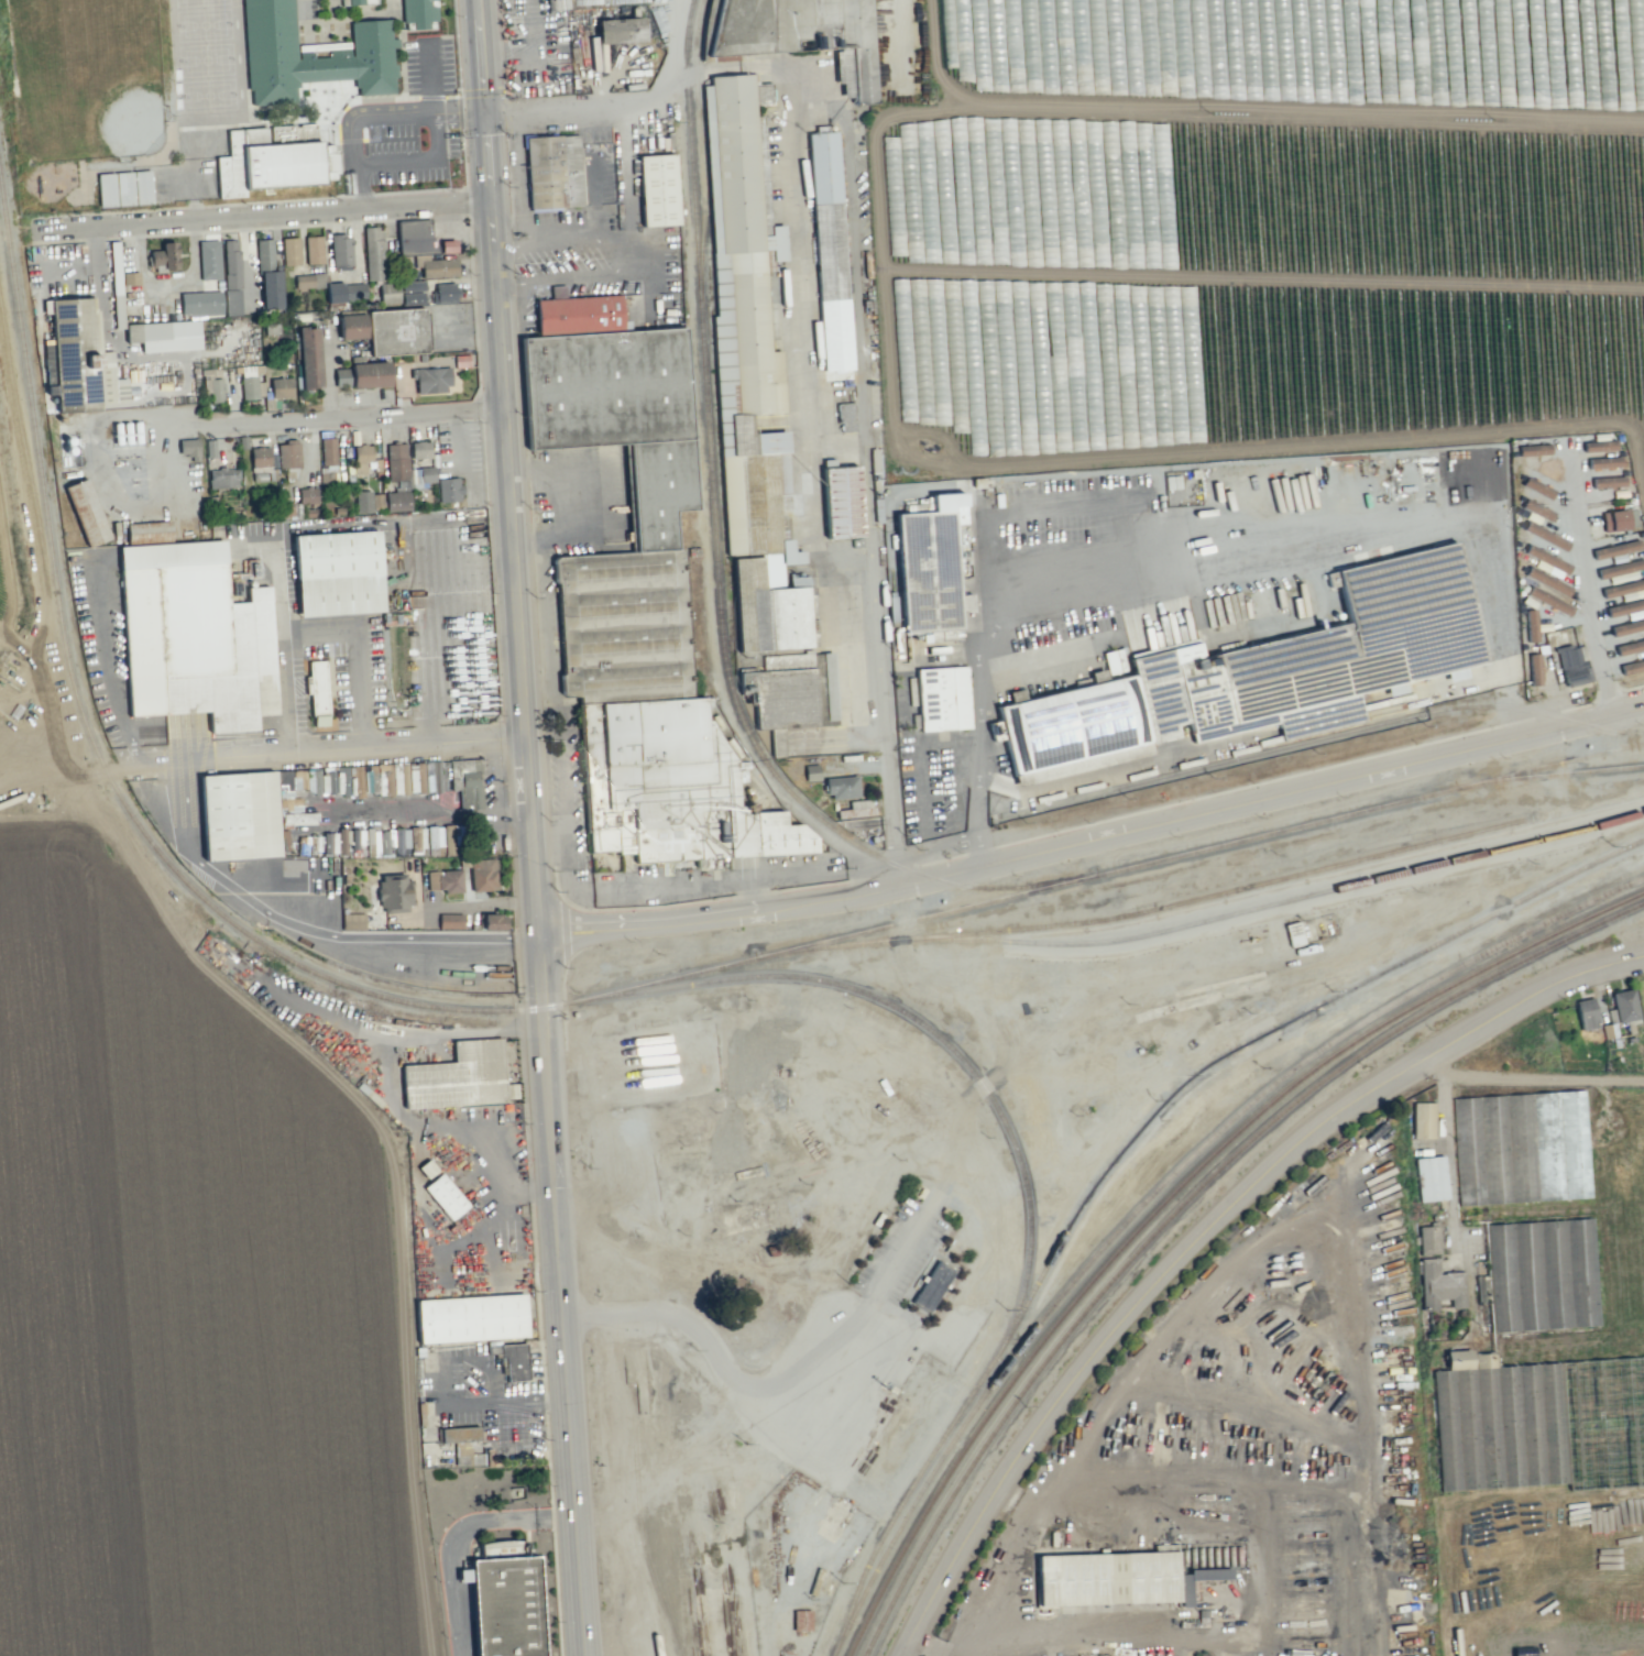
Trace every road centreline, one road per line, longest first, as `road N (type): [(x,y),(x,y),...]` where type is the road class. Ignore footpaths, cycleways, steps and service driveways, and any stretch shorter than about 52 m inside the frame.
road 1 (residential): [(541,931),(896,887),(1643,708)]
road 2 (tertiary): [(904,1655),(1031,1439),(1153,1287),(1213,1228),(1362,1103),(1437,1052),(1515,1009),(1643,960)]
road 3 (secondary): [(541,931),(481,0)]
road 4 (residential): [(896,887),(863,109)]
road 5 (secondary): [(583,1655),(541,931)]
road 6 (track): [(939,1192),(968,1097),(998,1074),(1033,1083),(1048,1159),(1068,1165),(1096,1155),(1122,1129),(1129,1104),(1115,1086),(1016,1074)]
road 7 (residential): [(494,202),(30,231)]
road 8 (residential): [(529,744),(106,774)]
road 9 (residential): [(507,409),(175,432)]
road 10 (residential): [(1609,716),(1572,453)]
road 11 (track): [(998,1074),(1213,937)]

